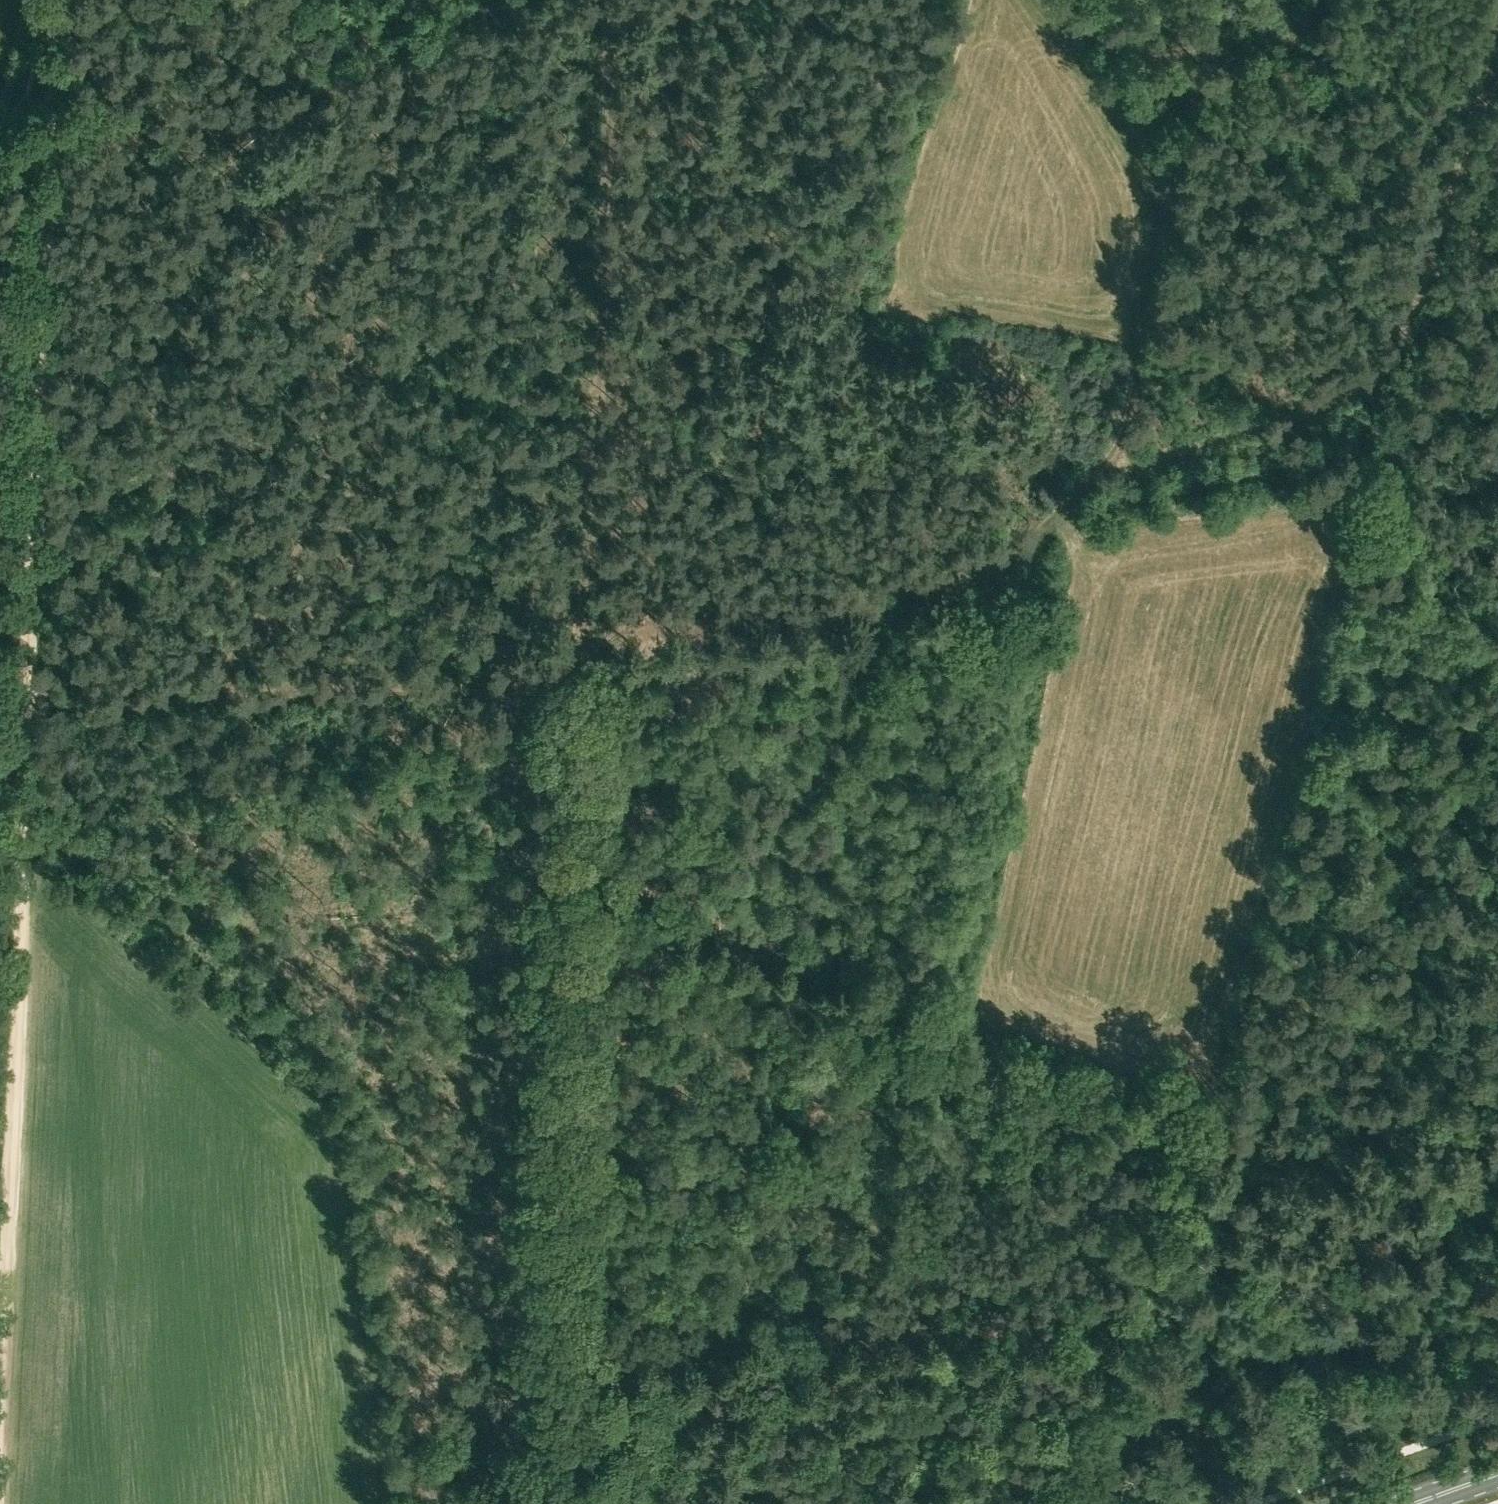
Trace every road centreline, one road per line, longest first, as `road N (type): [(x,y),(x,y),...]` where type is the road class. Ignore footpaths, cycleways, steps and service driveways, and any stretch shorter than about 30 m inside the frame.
road 1 (track): [(0,1355),(57,0)]
road 2 (track): [(1497,789),(1321,744)]

